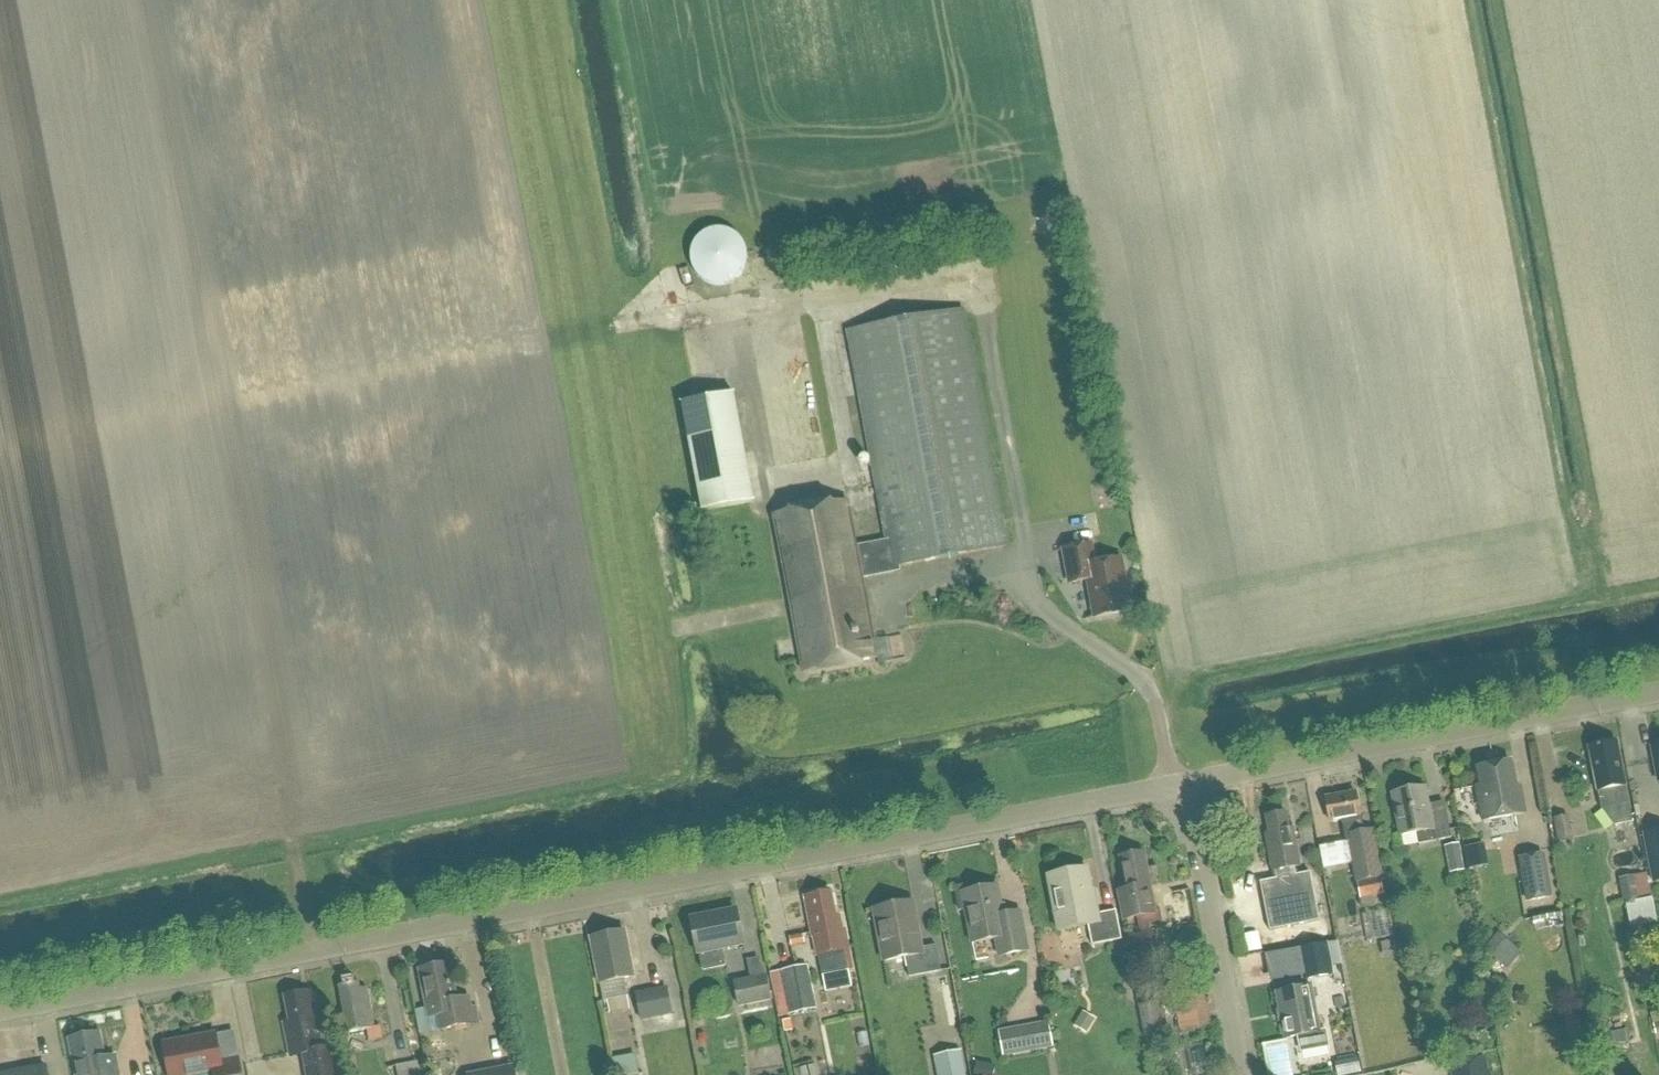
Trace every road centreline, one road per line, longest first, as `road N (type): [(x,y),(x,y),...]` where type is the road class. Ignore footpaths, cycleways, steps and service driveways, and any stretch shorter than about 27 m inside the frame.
road 1 (unclassified): [(0,1012),(1184,783)]
road 2 (unclassified): [(1184,783),(1658,691)]
road 3 (residential): [(1241,1074),(1184,783)]

